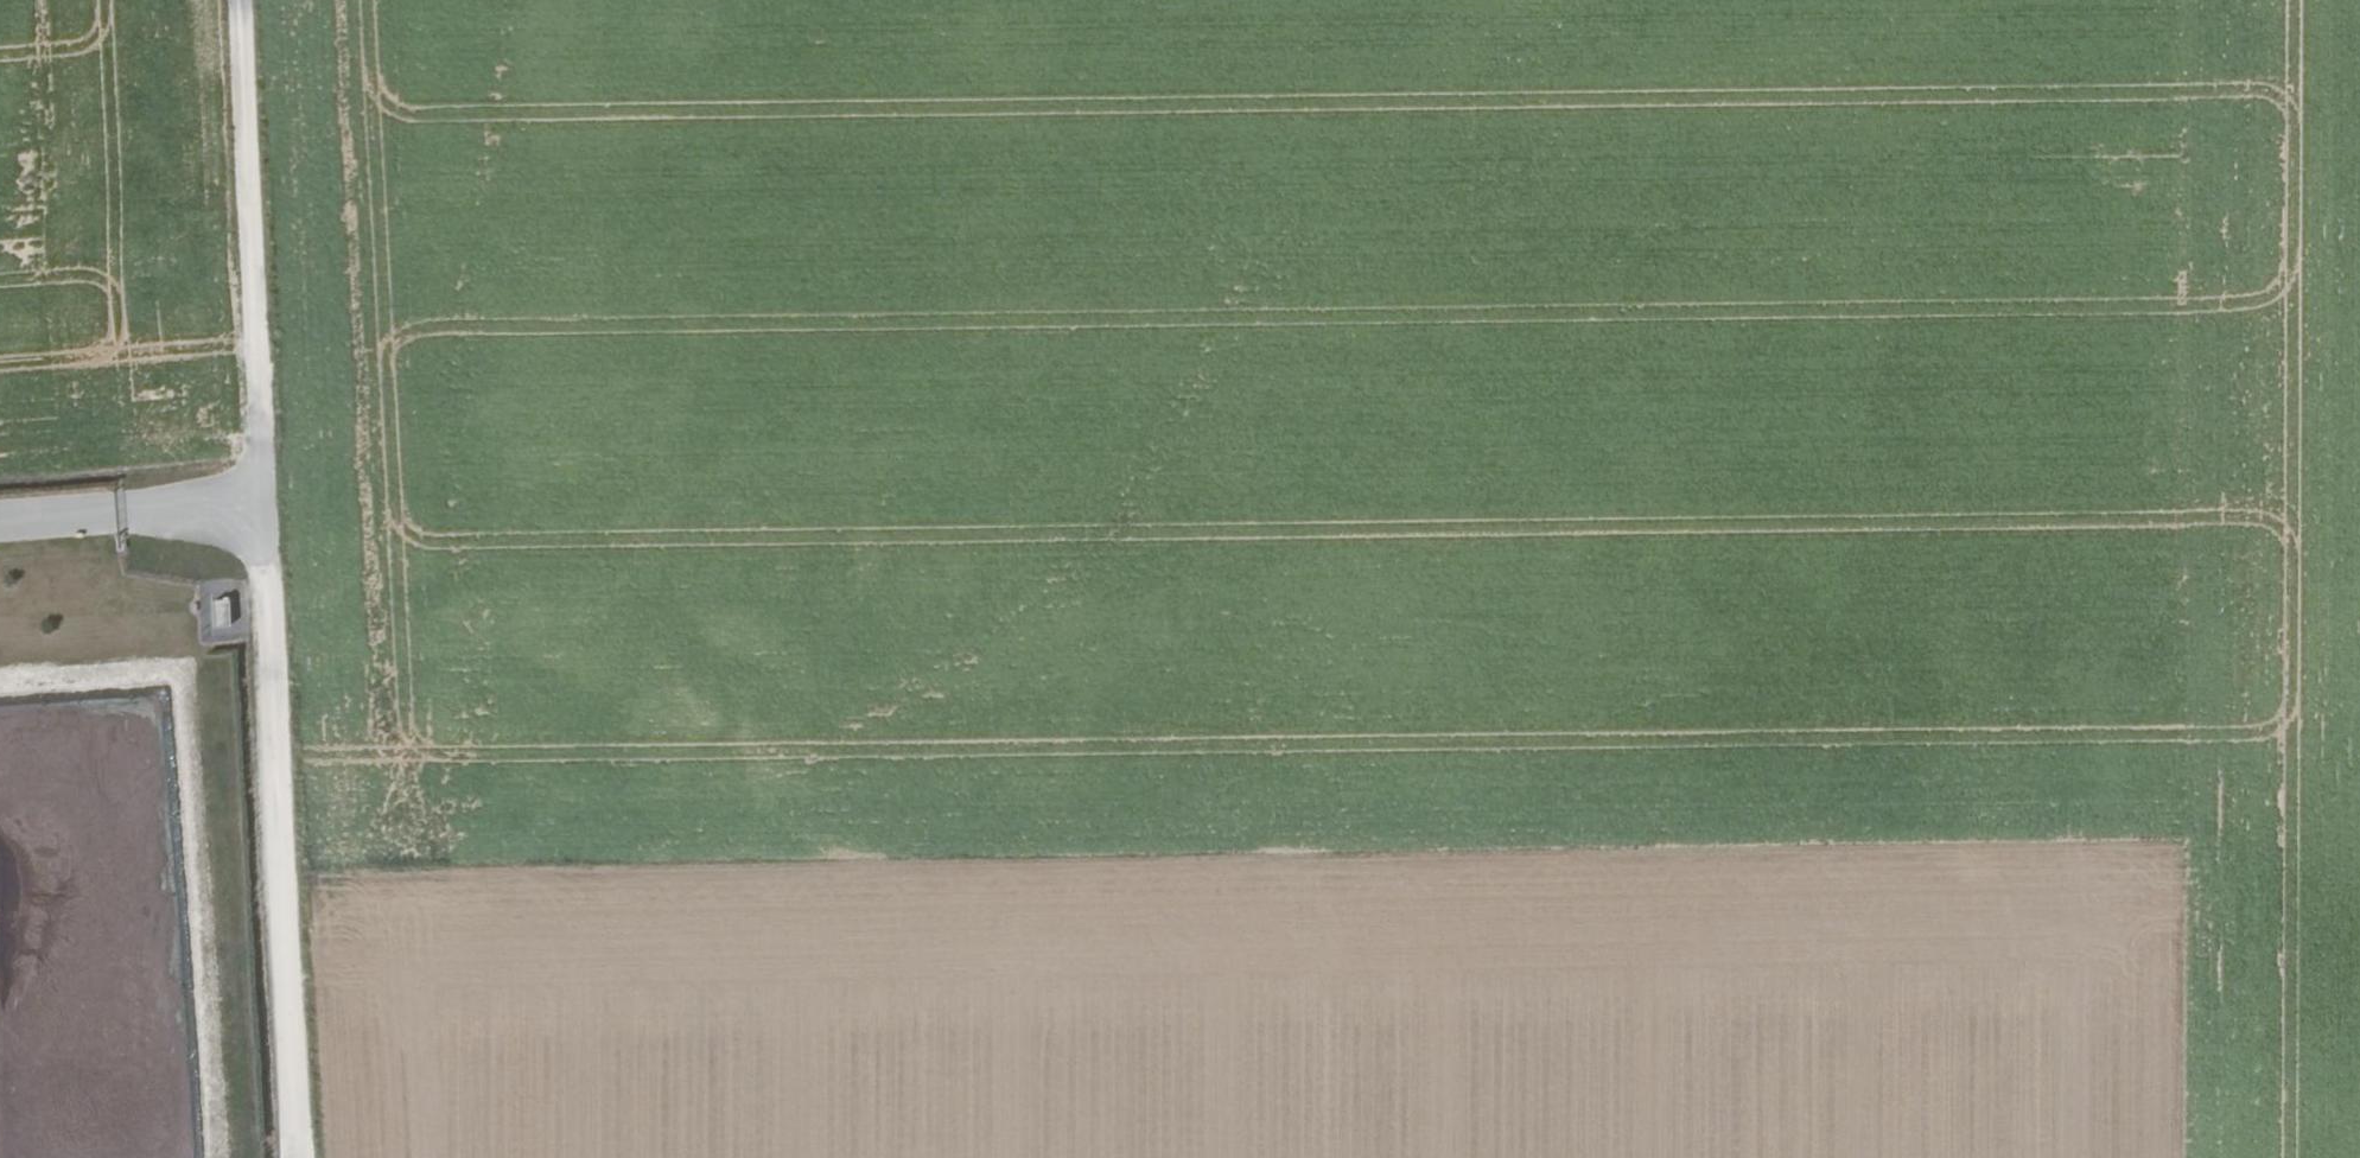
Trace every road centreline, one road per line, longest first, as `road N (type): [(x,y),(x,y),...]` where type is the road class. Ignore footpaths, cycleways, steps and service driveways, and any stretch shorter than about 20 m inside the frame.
road 1 (track): [(251,0),(280,690),(309,1157)]

